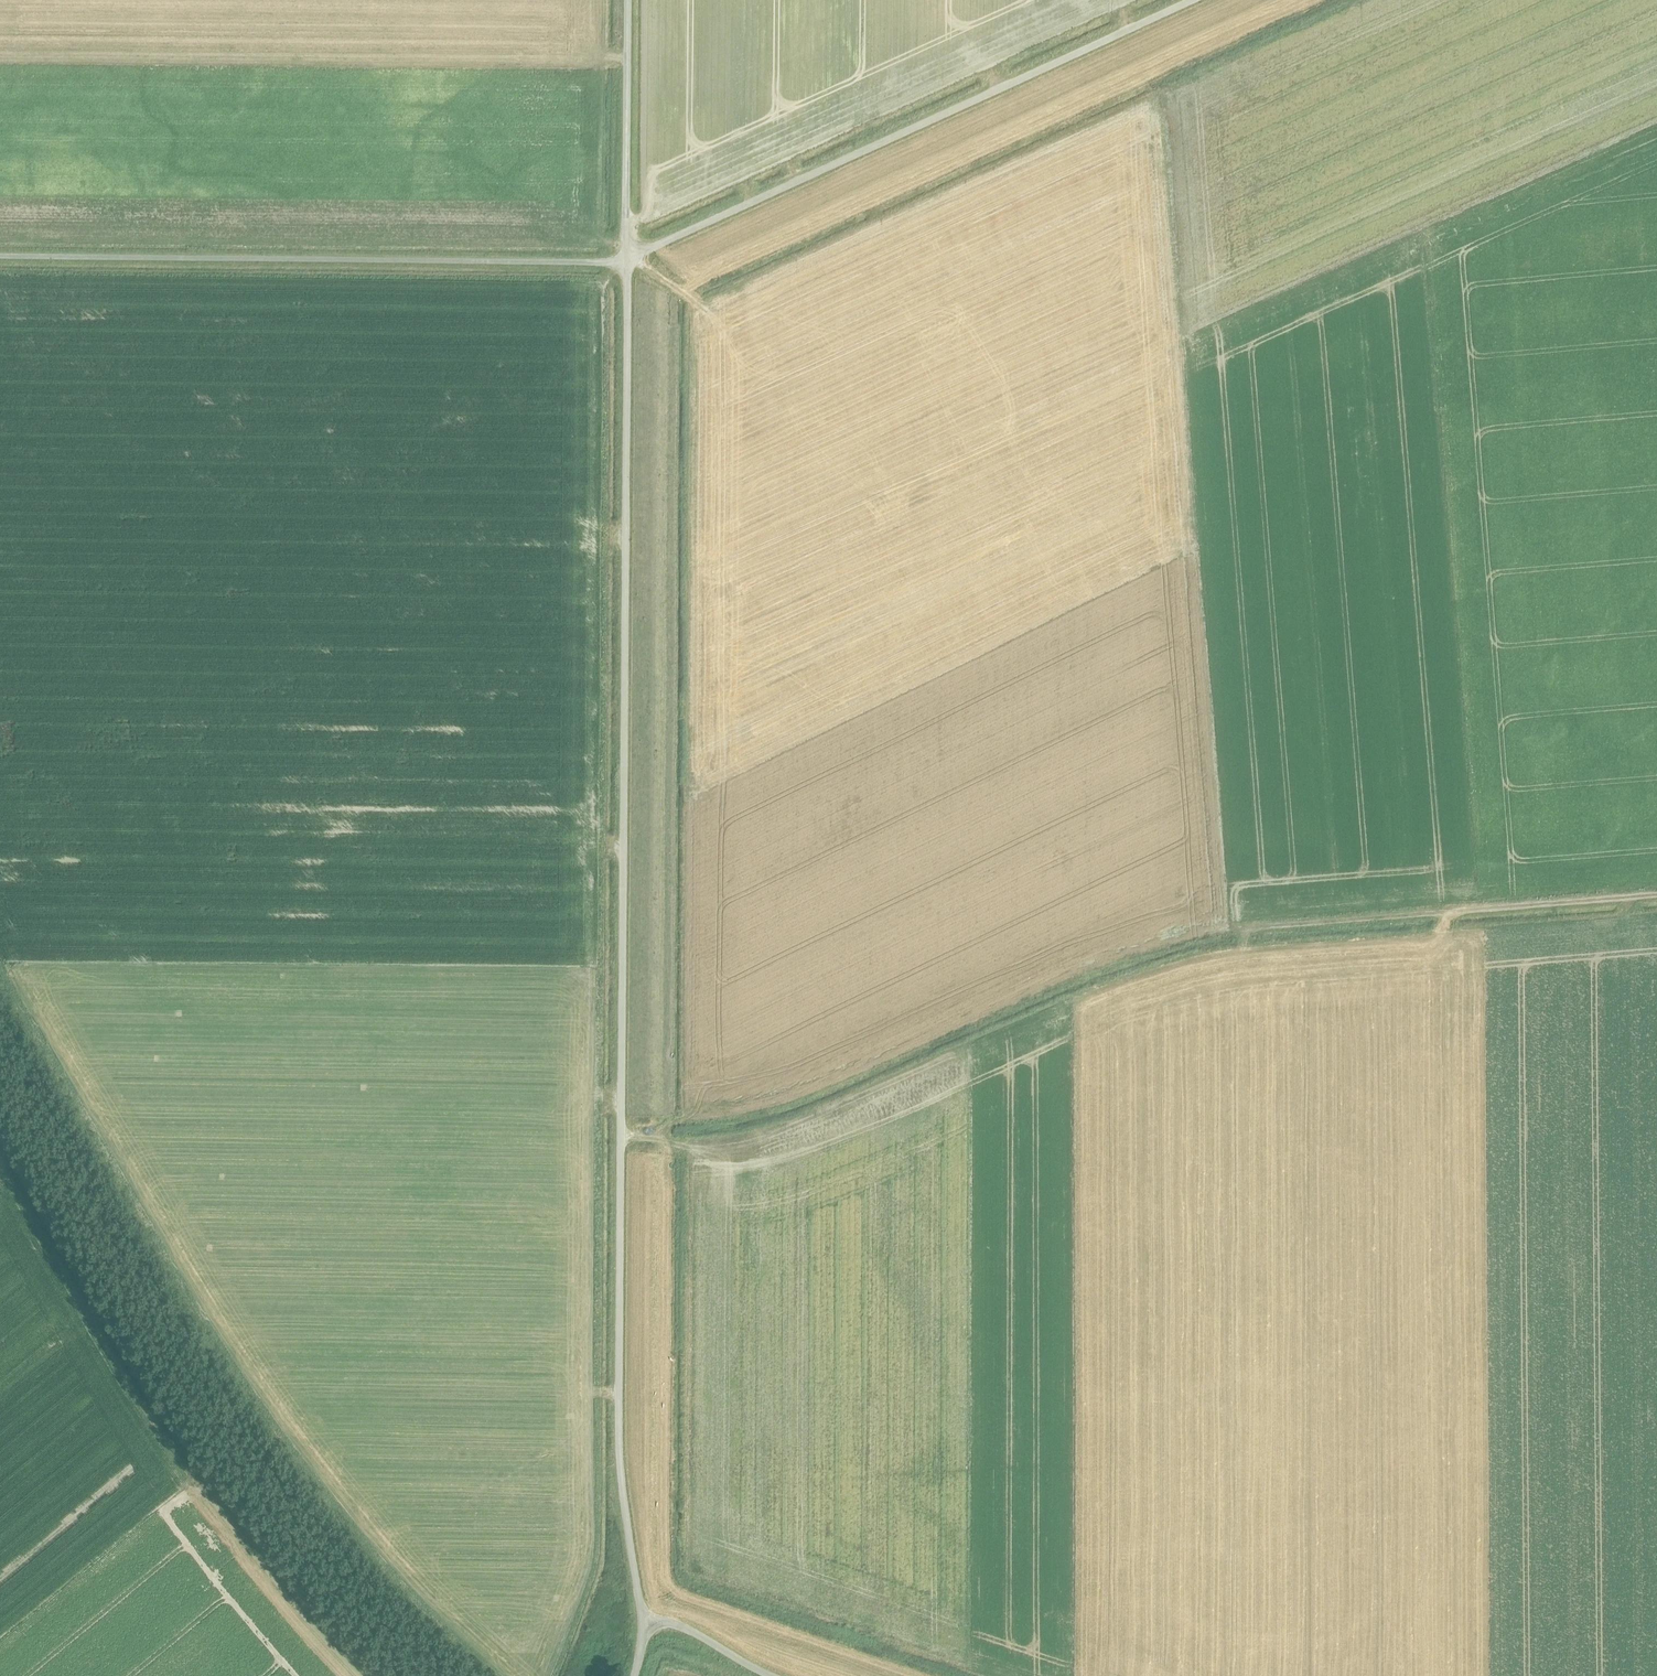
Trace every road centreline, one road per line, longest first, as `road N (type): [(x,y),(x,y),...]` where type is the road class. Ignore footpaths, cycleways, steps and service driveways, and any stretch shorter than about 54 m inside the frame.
road 1 (unclassified): [(641,1625),(617,1449),(626,262)]
road 2 (track): [(0,1118),(159,1390),(284,1563),(385,1675)]
road 3 (unclassified): [(626,262),(1195,0)]
road 4 (unclassified): [(626,262),(0,259)]
road 5 (track): [(1656,895),(1230,929)]
road 6 (unclassified): [(626,262),(626,0)]
road 7 (unclassified): [(641,1625),(674,1624),(768,1675)]

